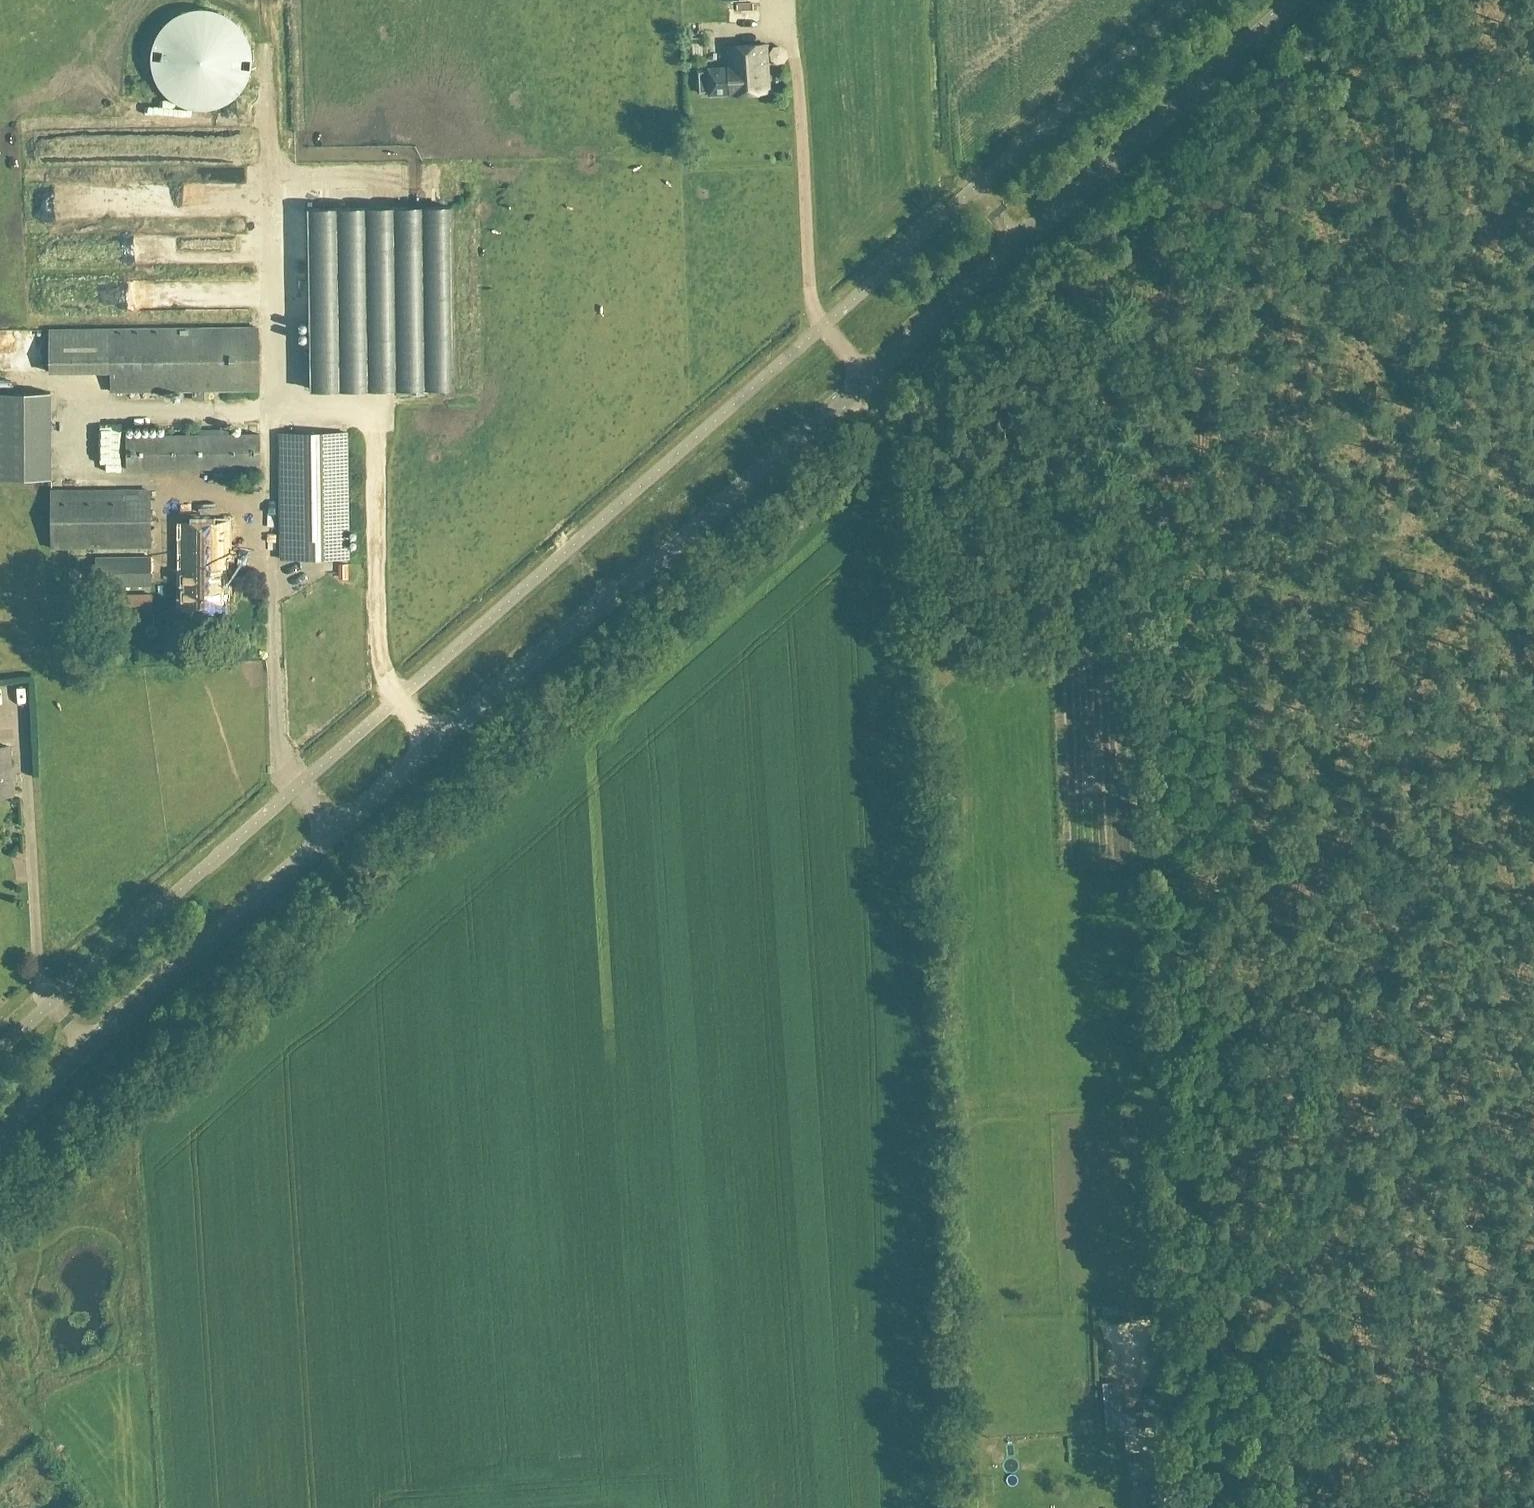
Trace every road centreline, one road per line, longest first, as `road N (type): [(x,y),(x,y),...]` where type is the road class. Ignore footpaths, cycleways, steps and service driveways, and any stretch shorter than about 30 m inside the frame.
road 1 (tertiary): [(0,1138),(130,1010),(1300,0)]

